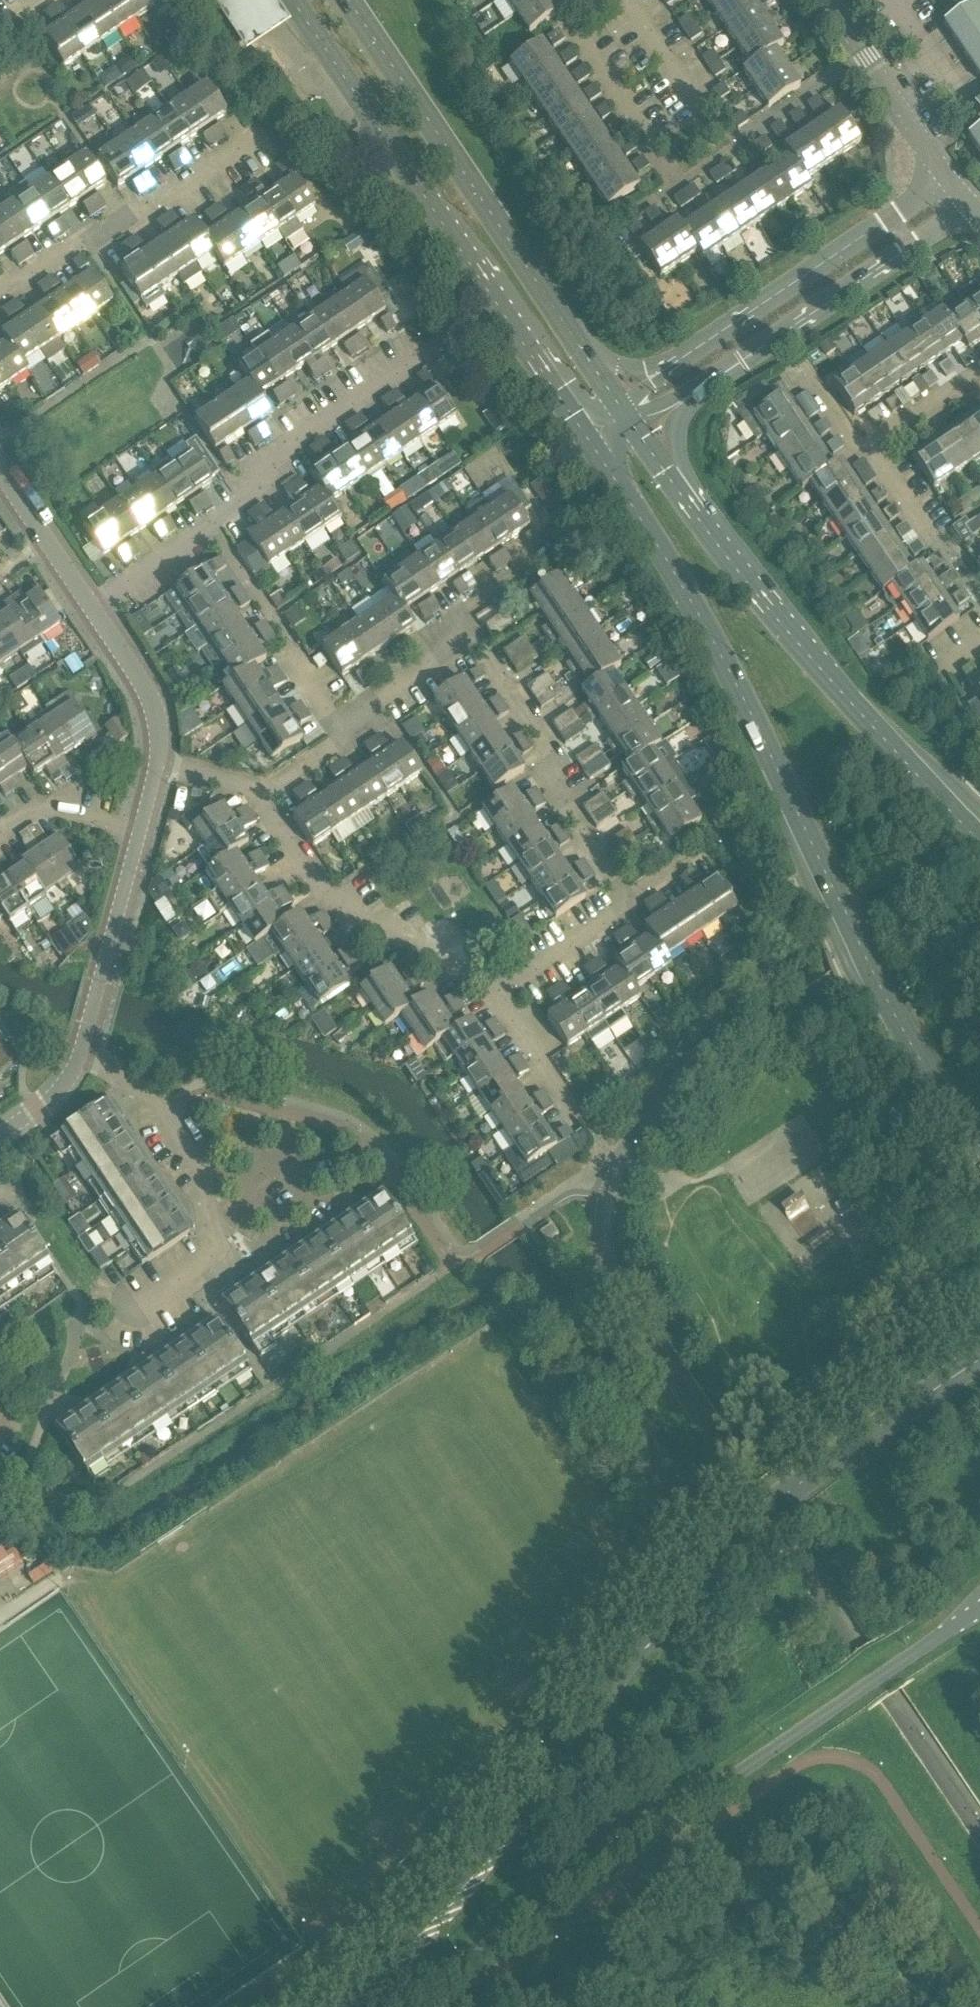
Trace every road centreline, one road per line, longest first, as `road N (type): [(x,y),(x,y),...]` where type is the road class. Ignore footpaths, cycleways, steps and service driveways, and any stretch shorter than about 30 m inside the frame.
road 1 (tertiary): [(979,1359),(776,1492),(697,1565),(523,1801),(345,2006)]
road 2 (tertiary): [(601,456),(695,603),(882,1000),(979,1155)]
road 3 (tertiary): [(392,2006),(979,1607)]
road 4 (tertiary): [(292,0),(584,424)]
road 5 (tertiary): [(615,401),(350,0)]
road 6 (tertiary): [(979,838),(790,634),(710,525)]
road 7 (residential): [(94,610),(237,501),(277,445),(405,362)]
road 8 (unclassified): [(949,181),(615,401)]
road 9 (residential): [(134,1309),(223,1250),(207,1189),(170,1109),(81,1059)]
road 10 (residential): [(628,904),(560,793),(541,731),(469,635)]
road 11 (residential): [(266,799),(327,898),(497,994)]
road 12 (unclassified): [(719,378),(975,211)]
road 13 (residential): [(0,286),(102,219),(133,218),(239,151)]
road 14 (unclassified): [(81,1059),(141,833)]
road 15 (residential): [(349,742),(226,548)]
road 16 (unclassified): [(830,0),(949,181)]
road 17 (residential): [(650,141),(573,31),(615,0)]
road 18 (unclassified): [(158,763),(155,707),(94,610)]
road 19 (unclassified): [(710,525),(680,434),(692,406),(719,378)]
road 20 (residential): [(349,742),(380,703),(469,635)]
road 21 (residential): [(497,994),(628,904)]
road 22 (residential): [(141,833),(46,808),(0,834)]
road 23 (residential): [(864,454),(968,383),(979,385)]
road 24 (residential): [(694,111),(619,0)]
road 25 (residential): [(497,994),(569,1105)]

